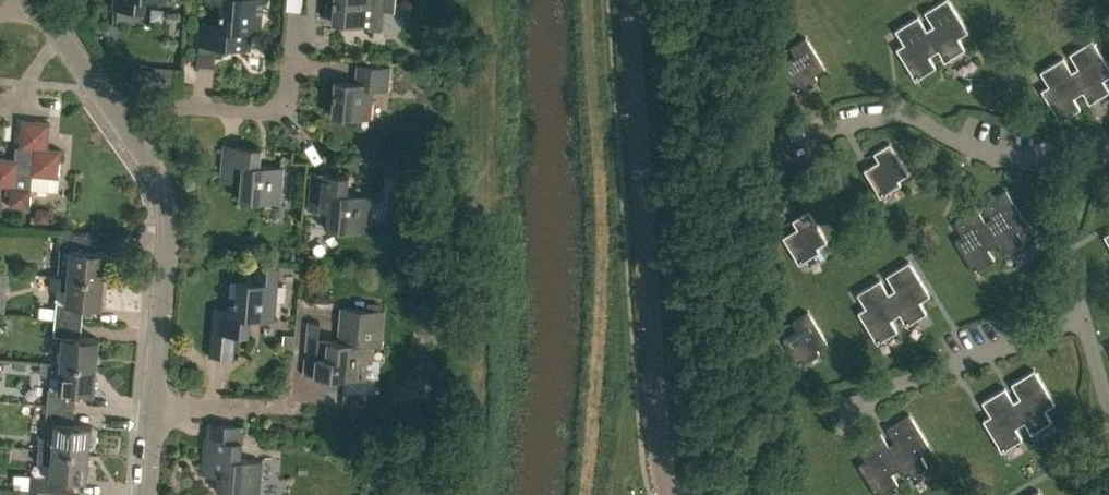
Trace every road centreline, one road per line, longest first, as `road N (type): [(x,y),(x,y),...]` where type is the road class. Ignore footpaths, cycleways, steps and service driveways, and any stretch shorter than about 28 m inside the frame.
road 1 (unclassified): [(669,494),(658,457),(628,0)]
road 2 (unclassified): [(151,403),(170,226),(162,187),(130,133)]
road 3 (residential): [(130,133),(178,108),(283,111),(301,25)]
road 4 (unclassified): [(130,133),(31,0)]
road 5 (residential): [(151,403),(286,406)]

